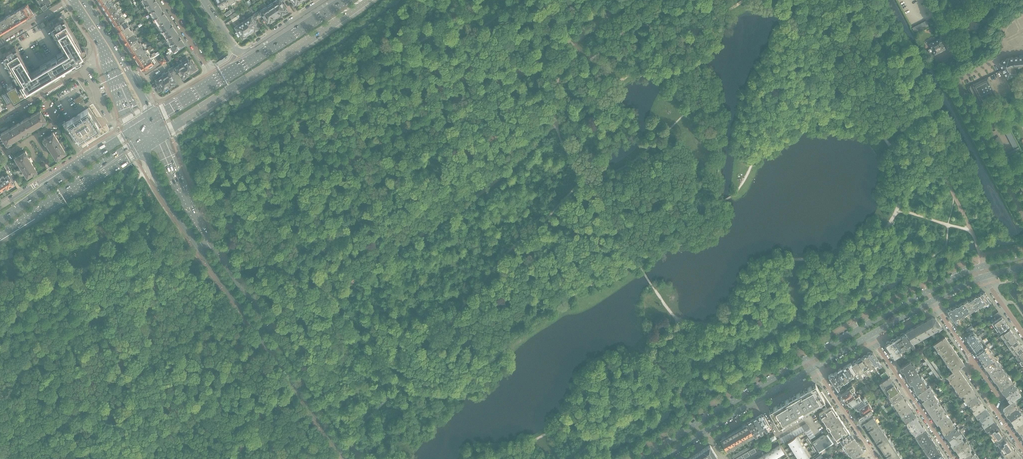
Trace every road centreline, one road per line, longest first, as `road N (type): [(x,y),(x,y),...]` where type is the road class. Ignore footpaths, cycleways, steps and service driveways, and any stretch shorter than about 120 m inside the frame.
road 1 (unclassified): [(210,241),(537,64),(629,0)]
road 2 (secondary): [(361,458),(210,241)]
road 3 (secondary): [(200,248),(346,458)]
road 4 (primary): [(158,135),(370,0)]
road 5 (secondary): [(809,357),(642,458)]
road 6 (secondary): [(981,266),(809,357)]
road 7 (secondary): [(662,458),(815,367)]
road 8 (primary): [(0,235),(144,143)]
road 9 (residential): [(323,0),(242,52),(202,0)]
road 10 (residential): [(871,335),(954,458)]
road 11 (primary): [(338,5),(216,80)]
road 12 (secondary): [(151,119),(83,0)]
road 13 (residential): [(107,59),(0,121)]
road 14 (residential): [(97,316),(200,248)]
road 15 (secondary): [(144,143),(200,248)]

